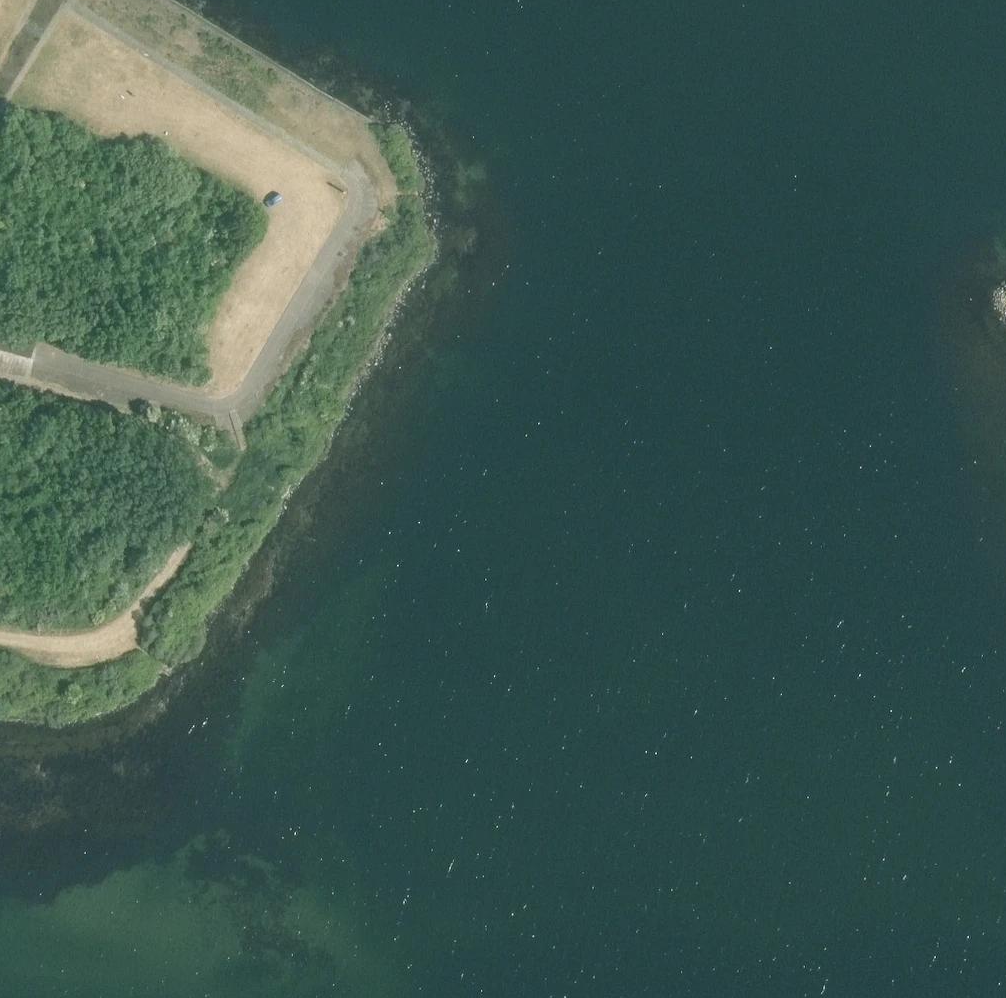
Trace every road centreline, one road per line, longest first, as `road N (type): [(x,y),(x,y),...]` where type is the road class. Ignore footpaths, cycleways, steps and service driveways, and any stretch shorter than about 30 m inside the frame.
road 1 (track): [(0,344),(230,404),(356,195),(342,172),(66,3)]
road 2 (track): [(0,381),(114,412),(164,437),(211,484),(162,572),(105,639),(0,634)]

